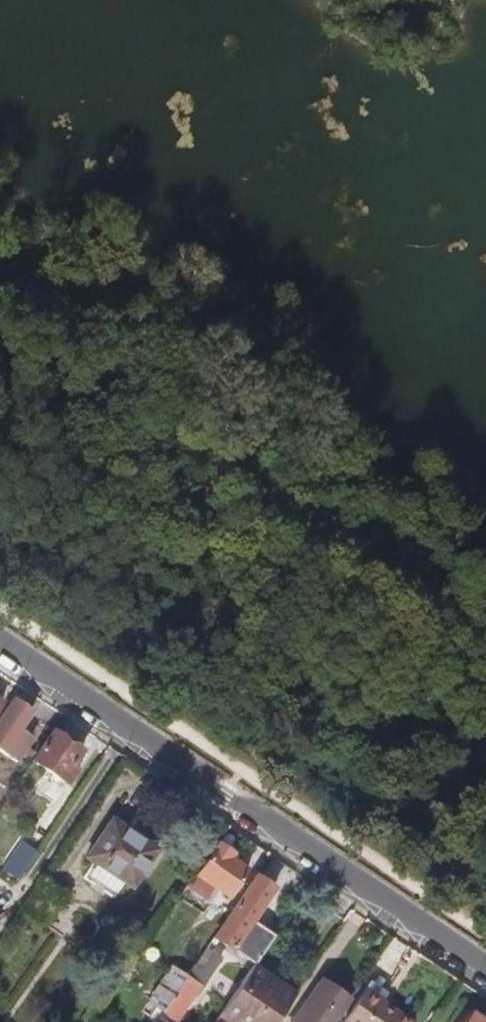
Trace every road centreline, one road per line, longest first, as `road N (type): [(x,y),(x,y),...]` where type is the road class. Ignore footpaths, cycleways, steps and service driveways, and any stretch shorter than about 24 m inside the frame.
road 1 (unclassified): [(0,643),(485,974)]

